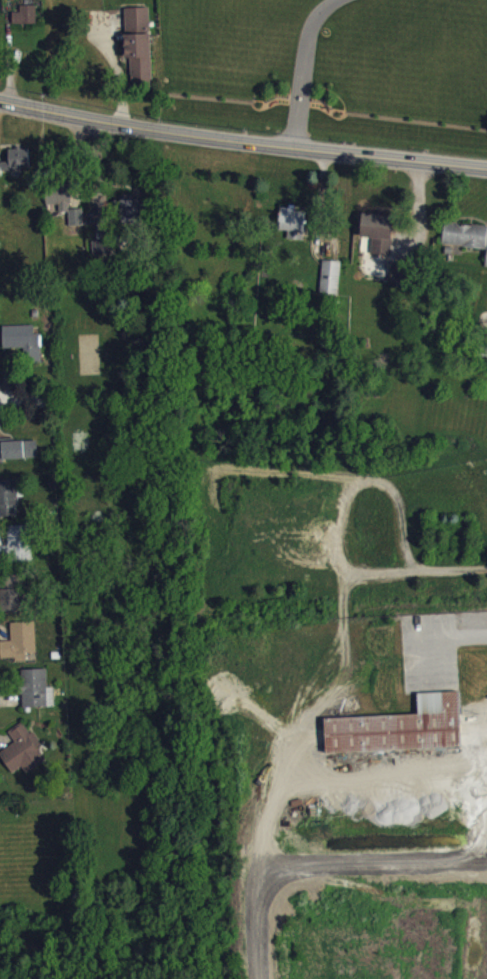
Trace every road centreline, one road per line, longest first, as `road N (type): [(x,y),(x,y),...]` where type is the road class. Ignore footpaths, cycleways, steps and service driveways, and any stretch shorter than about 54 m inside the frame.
road 1 (secondary): [(0,101),(136,127),(486,168)]

